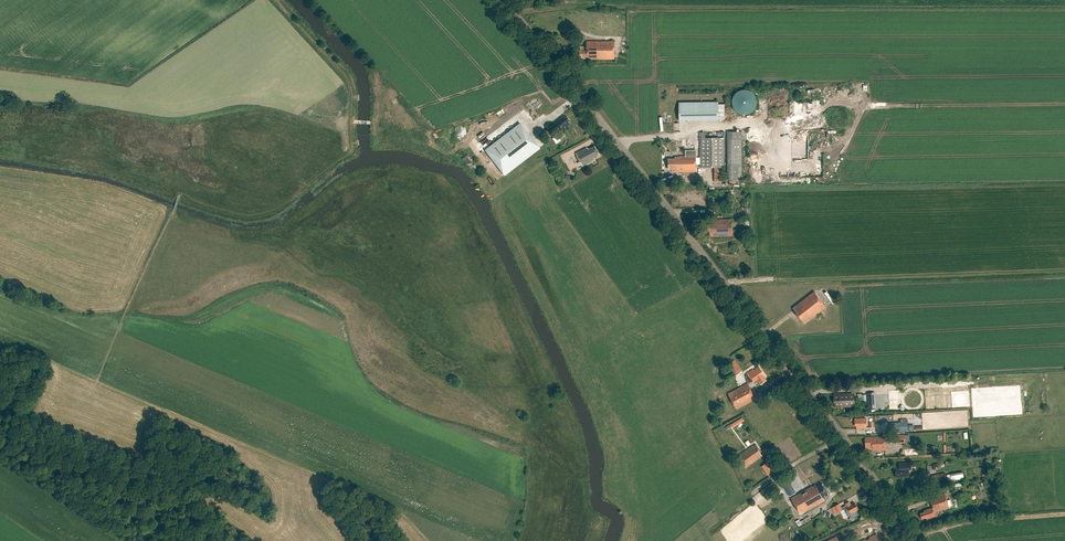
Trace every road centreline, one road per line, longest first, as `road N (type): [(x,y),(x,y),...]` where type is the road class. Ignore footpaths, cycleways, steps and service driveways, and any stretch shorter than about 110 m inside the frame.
road 1 (tertiary): [(916,540),(697,243),(503,0)]
road 2 (track): [(428,540),(393,507),(95,380)]
road 3 (track): [(353,147),(350,85),(275,0)]

